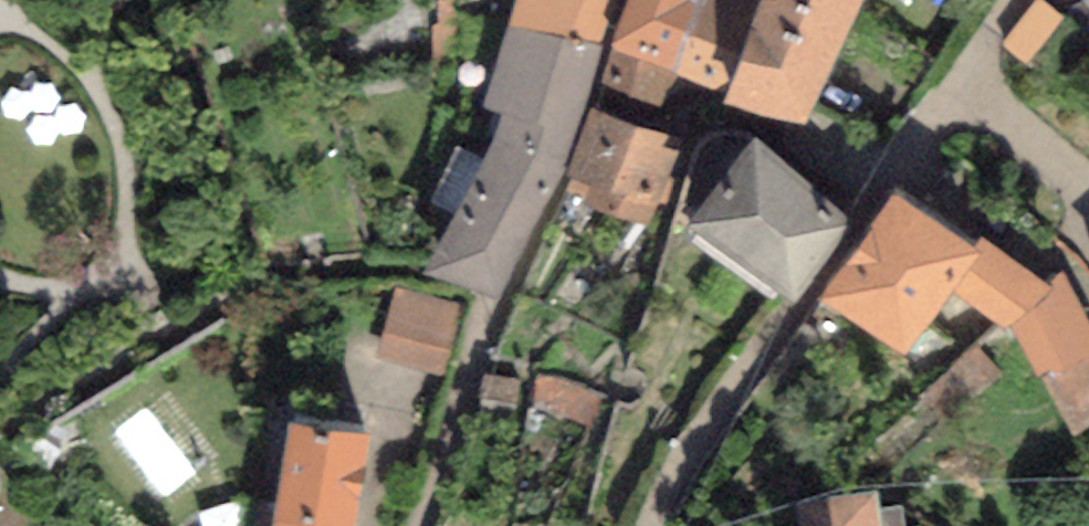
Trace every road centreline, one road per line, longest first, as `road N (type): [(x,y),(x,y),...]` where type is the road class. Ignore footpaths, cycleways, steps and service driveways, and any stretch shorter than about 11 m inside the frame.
road 1 (residential): [(1026,0),(686,472),(665,525)]

